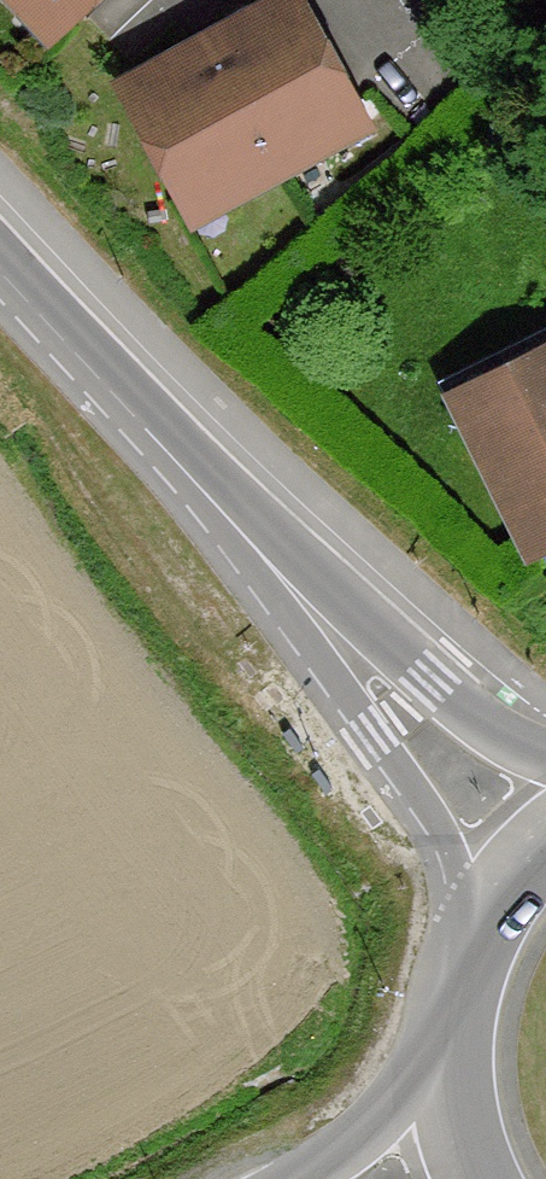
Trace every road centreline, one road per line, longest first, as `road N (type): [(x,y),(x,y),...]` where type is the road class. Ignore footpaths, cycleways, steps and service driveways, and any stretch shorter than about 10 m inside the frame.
road 1 (unclassified): [(266,561),(369,738),(428,819),(480,923)]
road 2 (unclassified): [(266,561),(0,267)]
road 3 (unclassified): [(545,759),(481,724),(266,561)]
road 4 (primary): [(446,1056),(386,1116),(300,1178)]
road 5 (primary): [(480,923),(450,1010),(446,1056)]
road 6 (primary): [(446,1056),(449,1104),(472,1178)]

